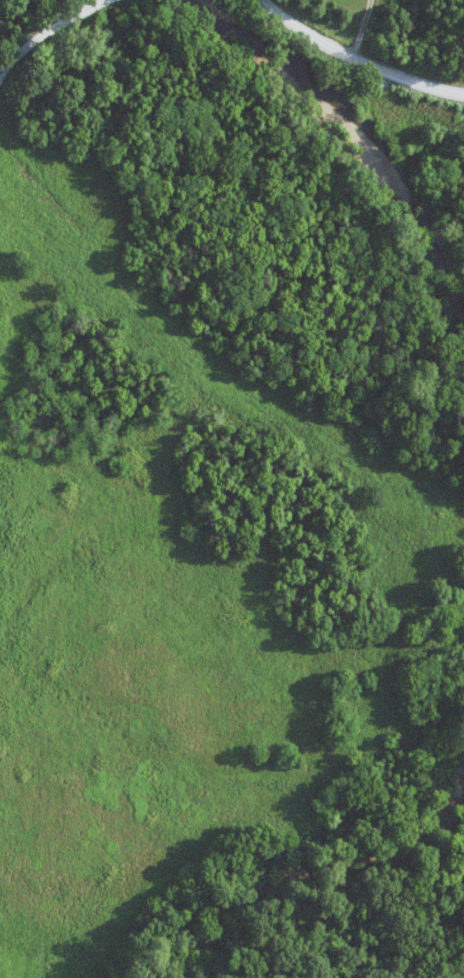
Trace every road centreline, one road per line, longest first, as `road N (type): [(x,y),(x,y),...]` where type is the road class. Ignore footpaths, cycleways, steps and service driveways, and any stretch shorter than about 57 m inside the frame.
road 1 (residential): [(260,0),(379,71),(463,99)]
road 2 (residential): [(0,86),(41,41),(114,0)]

